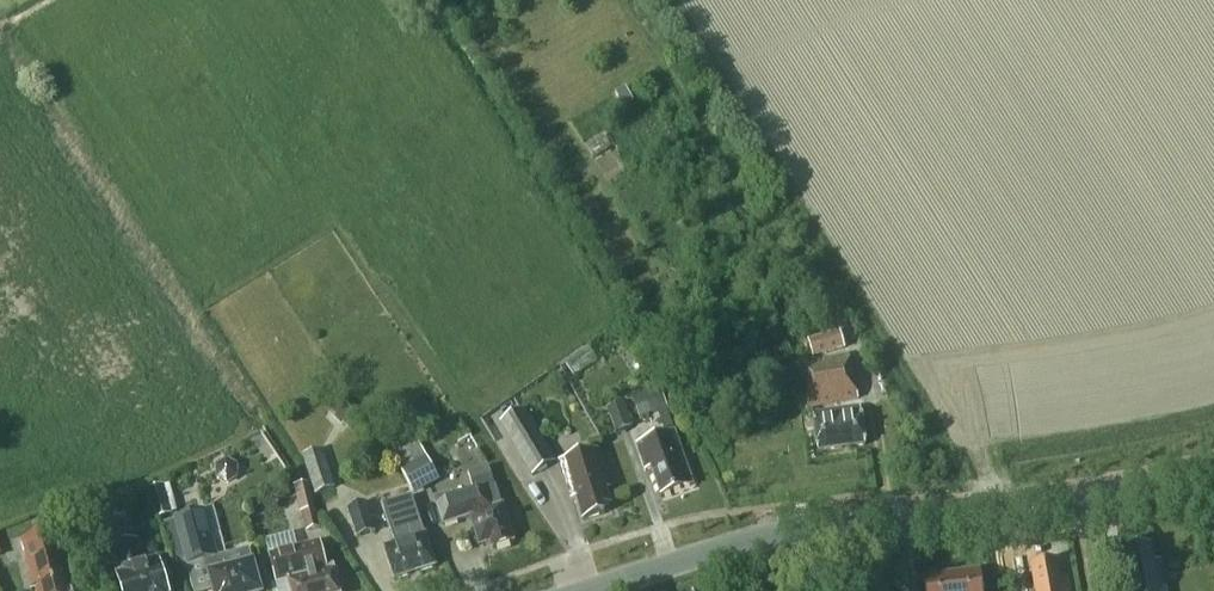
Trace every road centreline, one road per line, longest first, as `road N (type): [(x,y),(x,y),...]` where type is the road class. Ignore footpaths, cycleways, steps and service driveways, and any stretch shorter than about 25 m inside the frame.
road 1 (tertiary): [(569,590),(757,536),(1090,497),(1213,470)]

